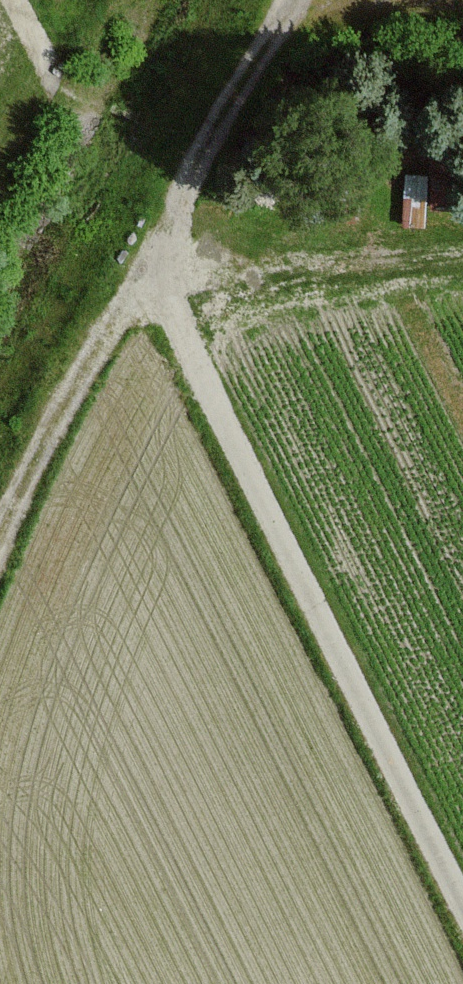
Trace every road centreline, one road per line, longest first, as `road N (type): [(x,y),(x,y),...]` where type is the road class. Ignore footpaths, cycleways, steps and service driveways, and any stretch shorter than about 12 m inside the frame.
road 1 (track): [(295,0),(188,175),(166,231),(161,280),(462,895)]
road 2 (track): [(160,266),(75,380),(0,538)]

